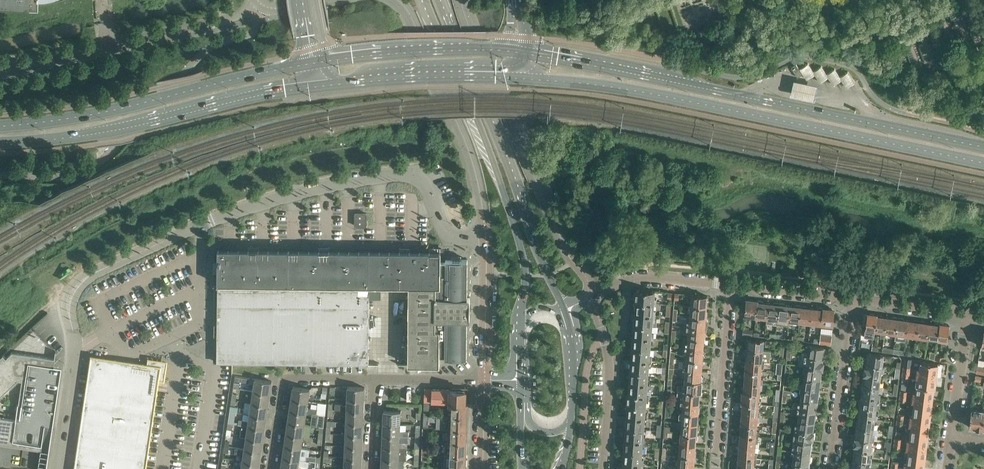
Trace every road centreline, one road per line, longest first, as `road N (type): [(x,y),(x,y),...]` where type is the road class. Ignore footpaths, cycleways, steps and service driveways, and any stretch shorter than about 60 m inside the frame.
road 1 (unclassified): [(60,468),(76,346),(69,305),(89,276),(265,204),(411,174),(427,183),(452,240),(485,242)]
road 2 (secondary): [(523,78),(659,96),(983,164)]
road 3 (secondary): [(983,147),(529,54)]
road 4 (tertiary): [(423,0),(504,193),(524,267),(520,325)]
road 5 (tertiary): [(565,309),(439,0)]
road 6 (secondary): [(0,143),(116,131),(321,85)]
road 7 (residential): [(592,297),(460,0)]
road 8 (secondary): [(311,62),(102,113),(0,126)]
road 9 (unclassified): [(0,70),(216,24),(259,5)]
road 10 (unclassified): [(485,242),(475,175),(418,32)]
road 11 (secondary): [(321,85),(523,78)]
road 12 (secondary): [(512,51),(327,59)]
road 13 (residential): [(732,285),(716,468)]
road 14 (residential): [(269,468),(286,377),(374,380)]
road 15 (residential): [(603,468),(609,359),(592,297)]
road 16 (residential): [(854,297),(831,468)]
road 17 (residential): [(732,285),(638,276),(592,297)]
road 18 (residential): [(484,380),(485,242)]
road 19 (residential): [(951,440),(967,317)]
road 20 (residential): [(854,297),(732,285)]

